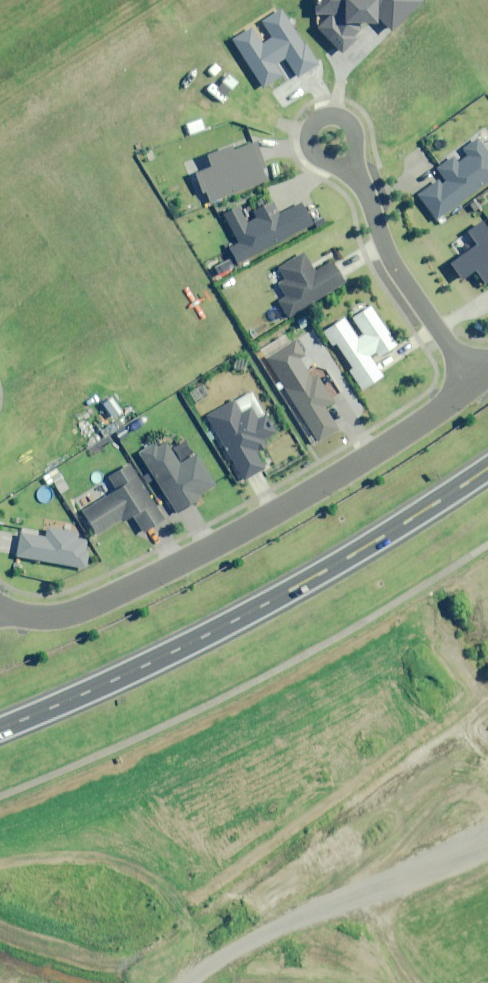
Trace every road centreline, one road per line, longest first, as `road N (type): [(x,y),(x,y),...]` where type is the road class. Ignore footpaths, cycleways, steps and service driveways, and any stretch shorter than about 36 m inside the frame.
road 1 (primary): [(487,465),(238,616),(0,727)]
road 2 (residential): [(0,611),(32,613),(105,599),(423,424),(471,381)]
road 3 (residential): [(471,381),(383,247),(357,179)]
road 4 (residential): [(357,179),(314,153),(308,127),(336,114),(348,123),(355,148)]

